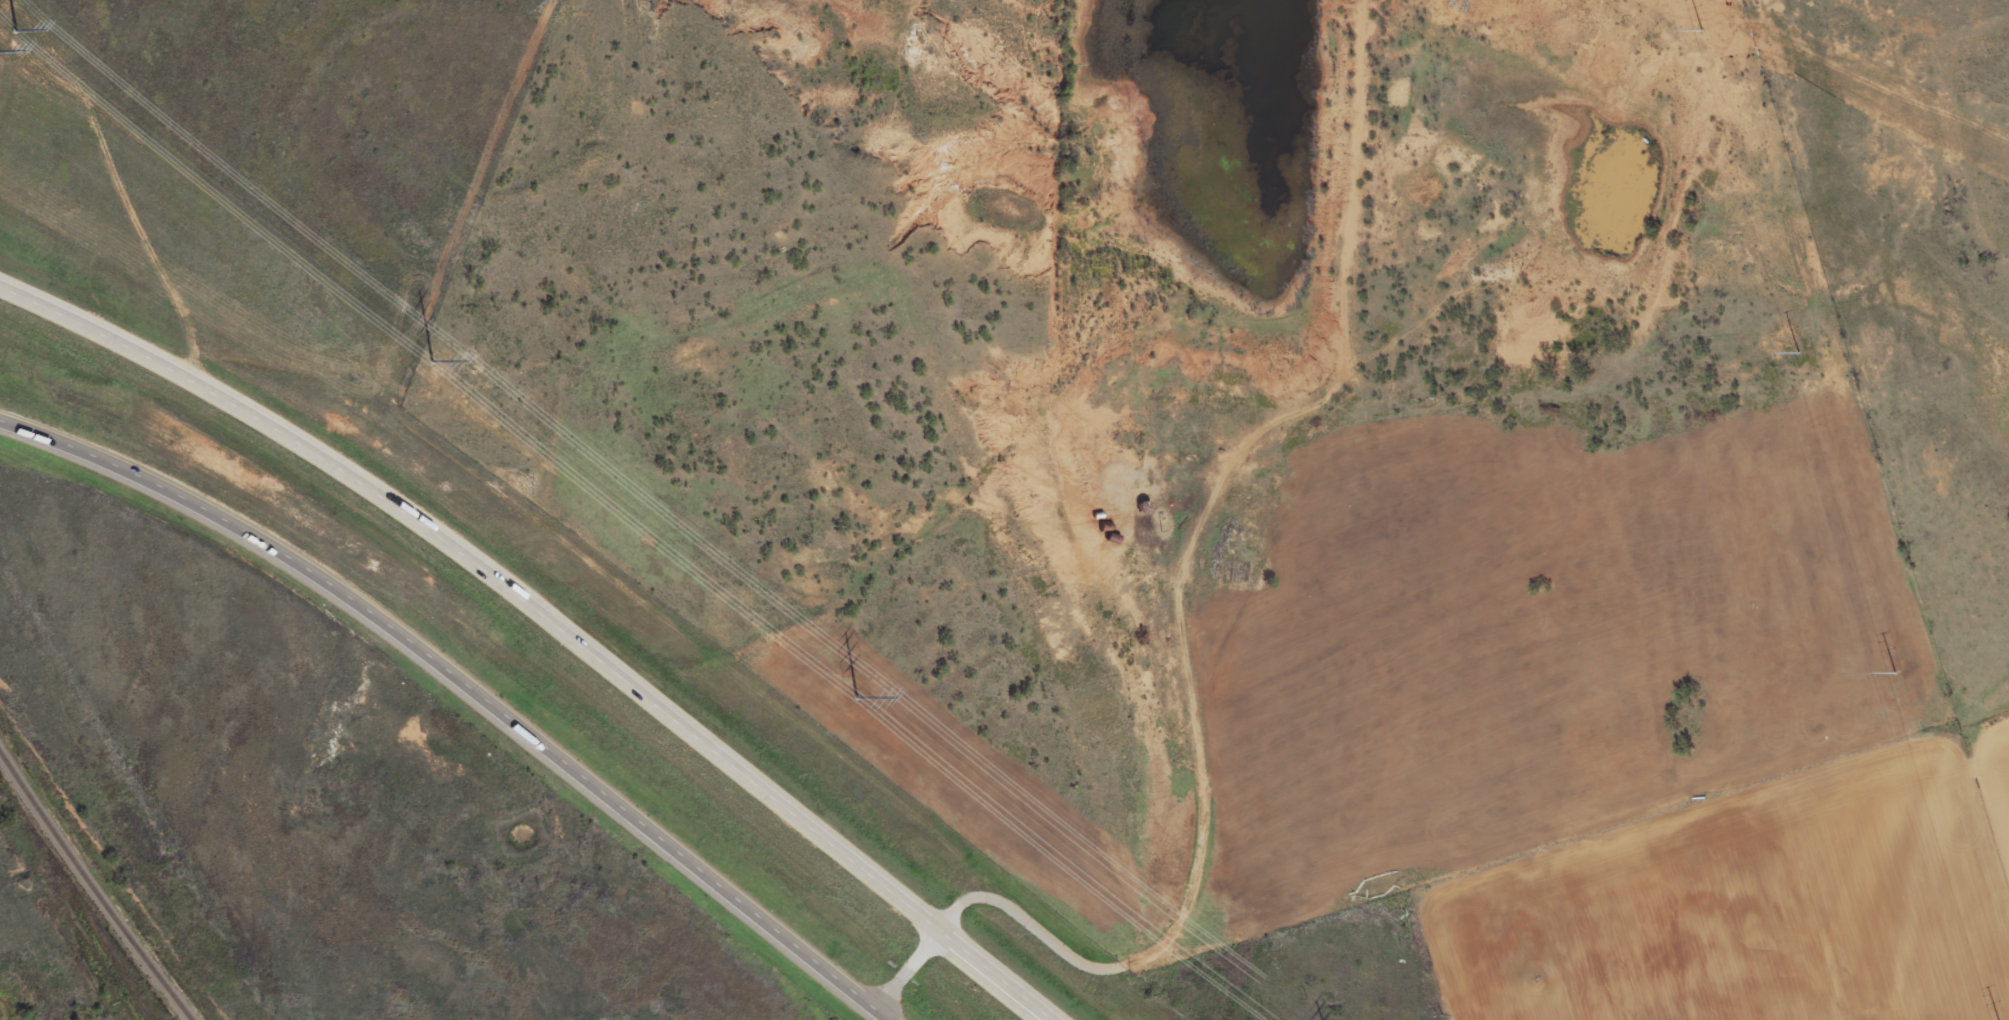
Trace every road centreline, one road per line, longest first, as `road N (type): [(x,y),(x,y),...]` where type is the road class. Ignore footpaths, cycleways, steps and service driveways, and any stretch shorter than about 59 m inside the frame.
road 1 (trunk): [(1053,1019),(509,588),(373,490),(219,394),(0,285)]
road 2 (trunk): [(0,426),(249,534),(417,644),(891,1019)]
road 3 (residential): [(940,930),(962,904),(991,900),(1089,968),(1115,969),(1164,944),(1179,925),(1200,851),(1202,800),(1176,609),(1182,563),(1218,485),(1260,437)]

